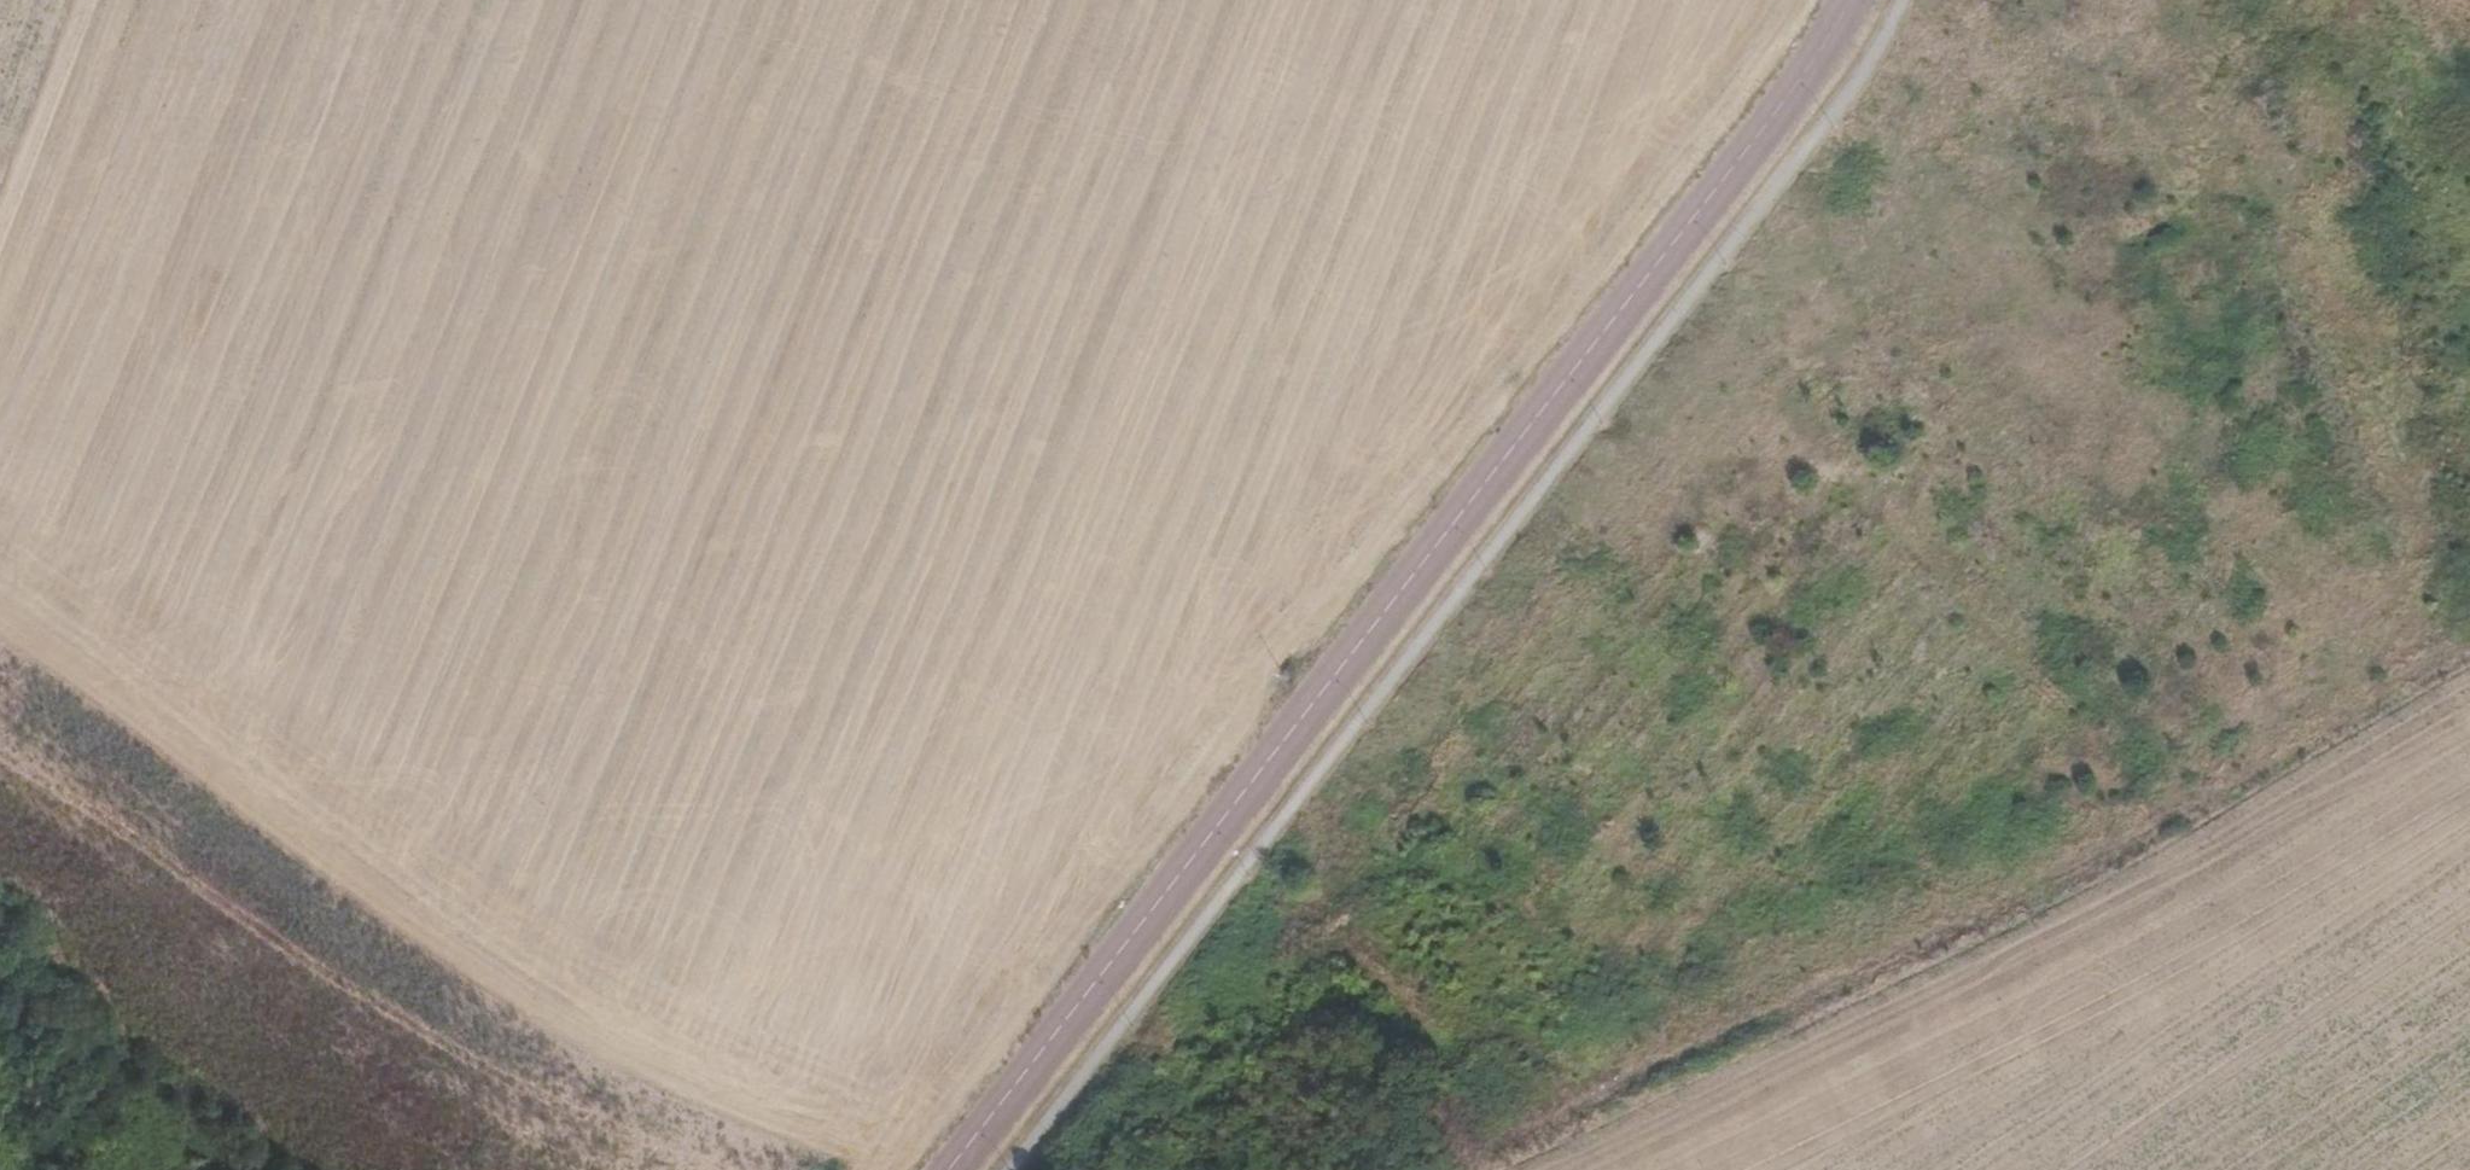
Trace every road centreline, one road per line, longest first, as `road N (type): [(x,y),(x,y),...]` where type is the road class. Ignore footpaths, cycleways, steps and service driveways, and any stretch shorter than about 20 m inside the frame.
road 1 (unclassified): [(947,1169),(1786,99),(1851,0)]
road 2 (track): [(2250,0),(2434,225),(2469,291)]

